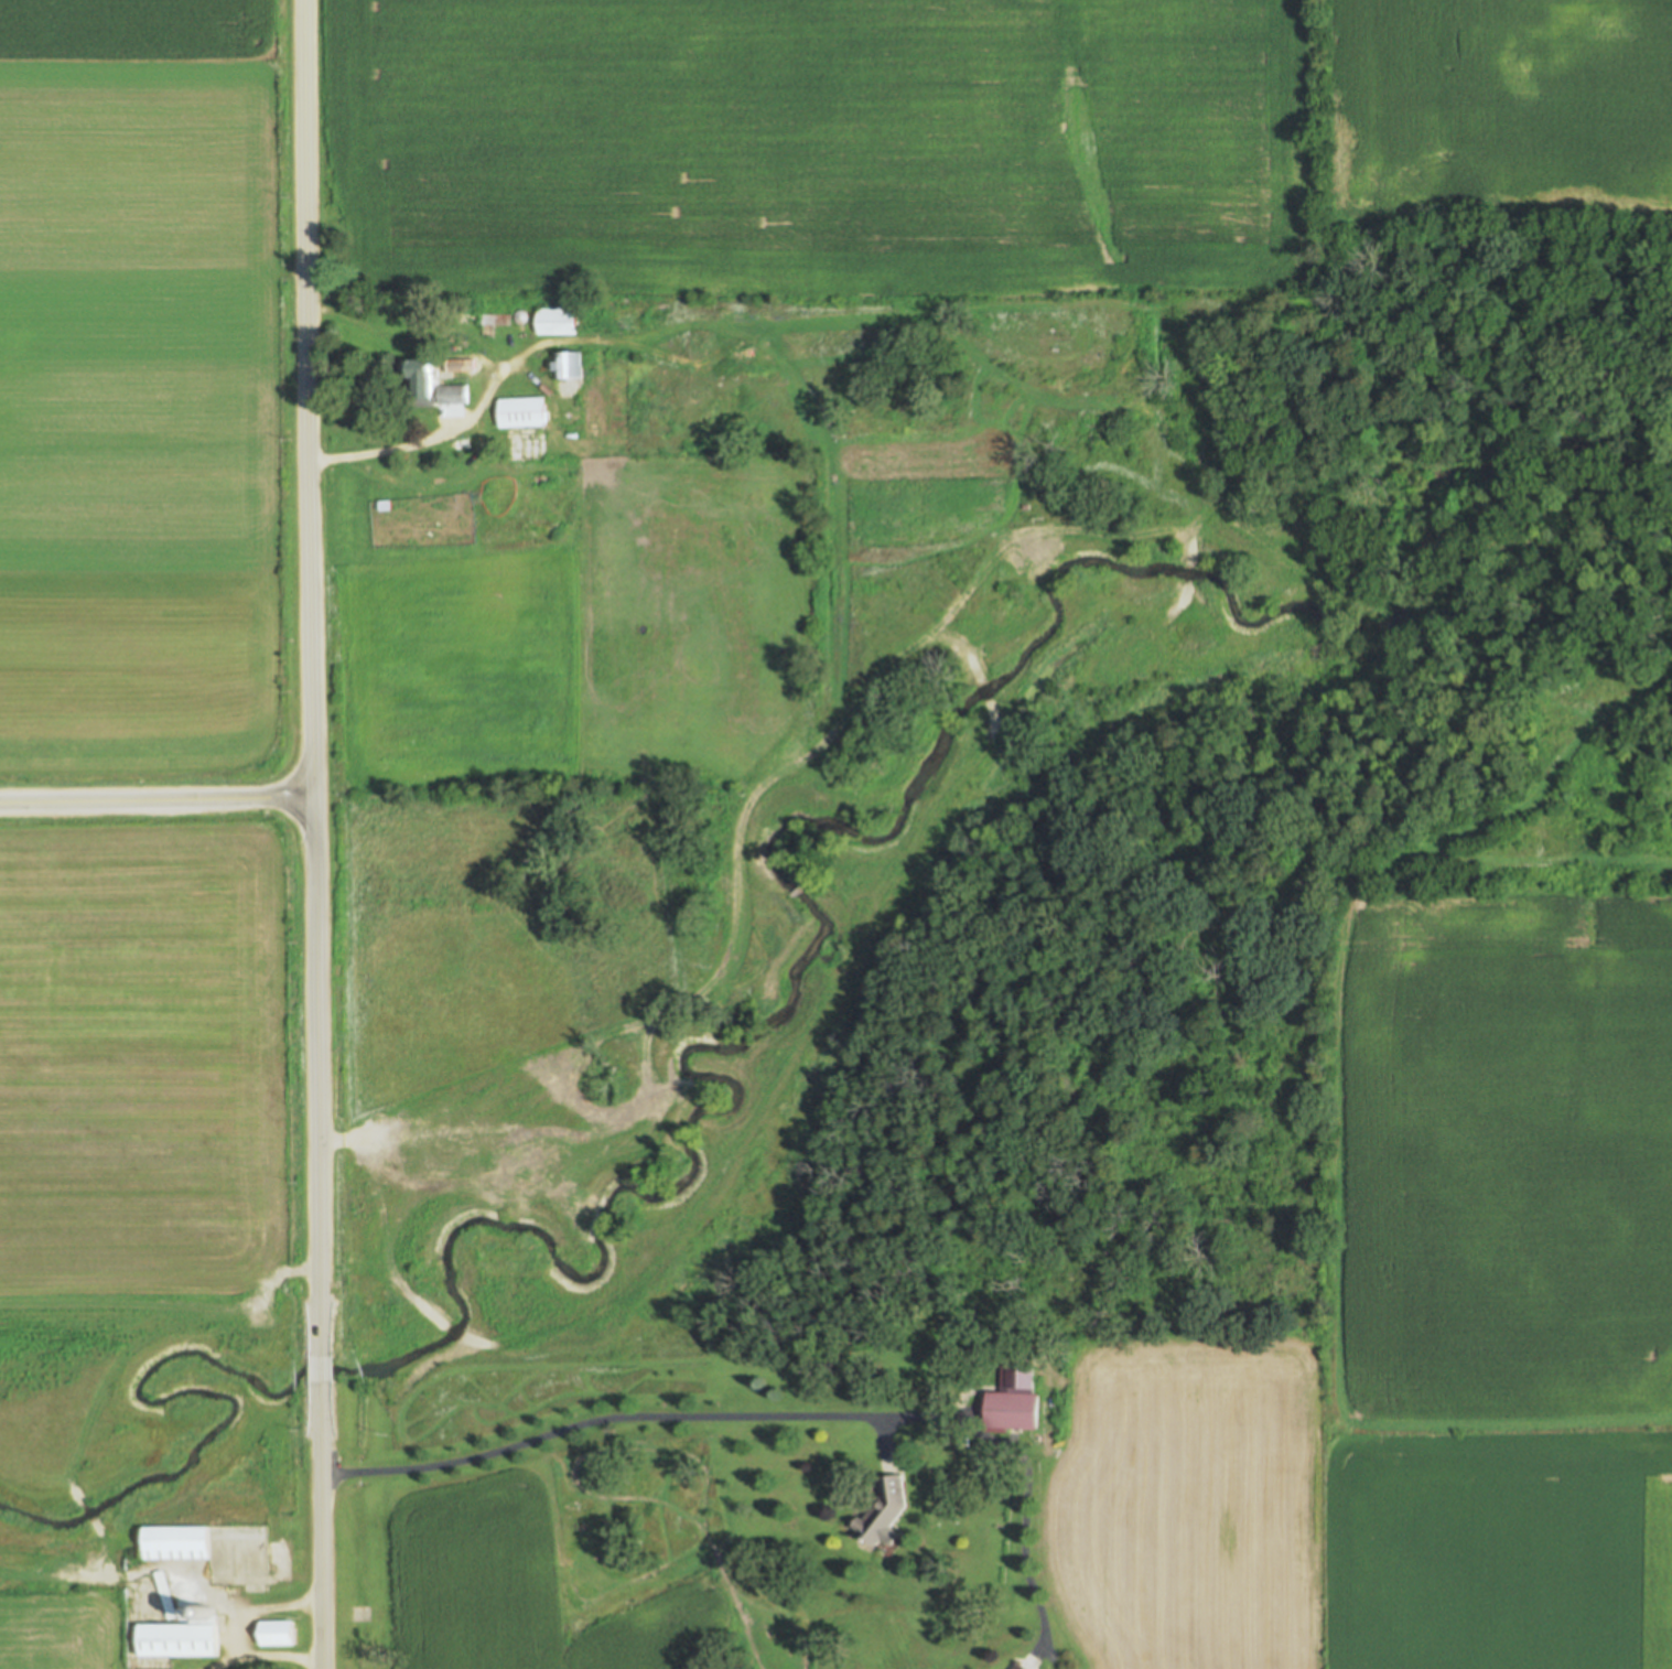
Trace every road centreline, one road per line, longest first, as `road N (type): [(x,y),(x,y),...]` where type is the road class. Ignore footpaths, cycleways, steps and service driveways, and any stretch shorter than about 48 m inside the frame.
road 1 (secondary): [(323,1668),(306,0)]
road 2 (tertiary): [(0,801),(315,796)]

